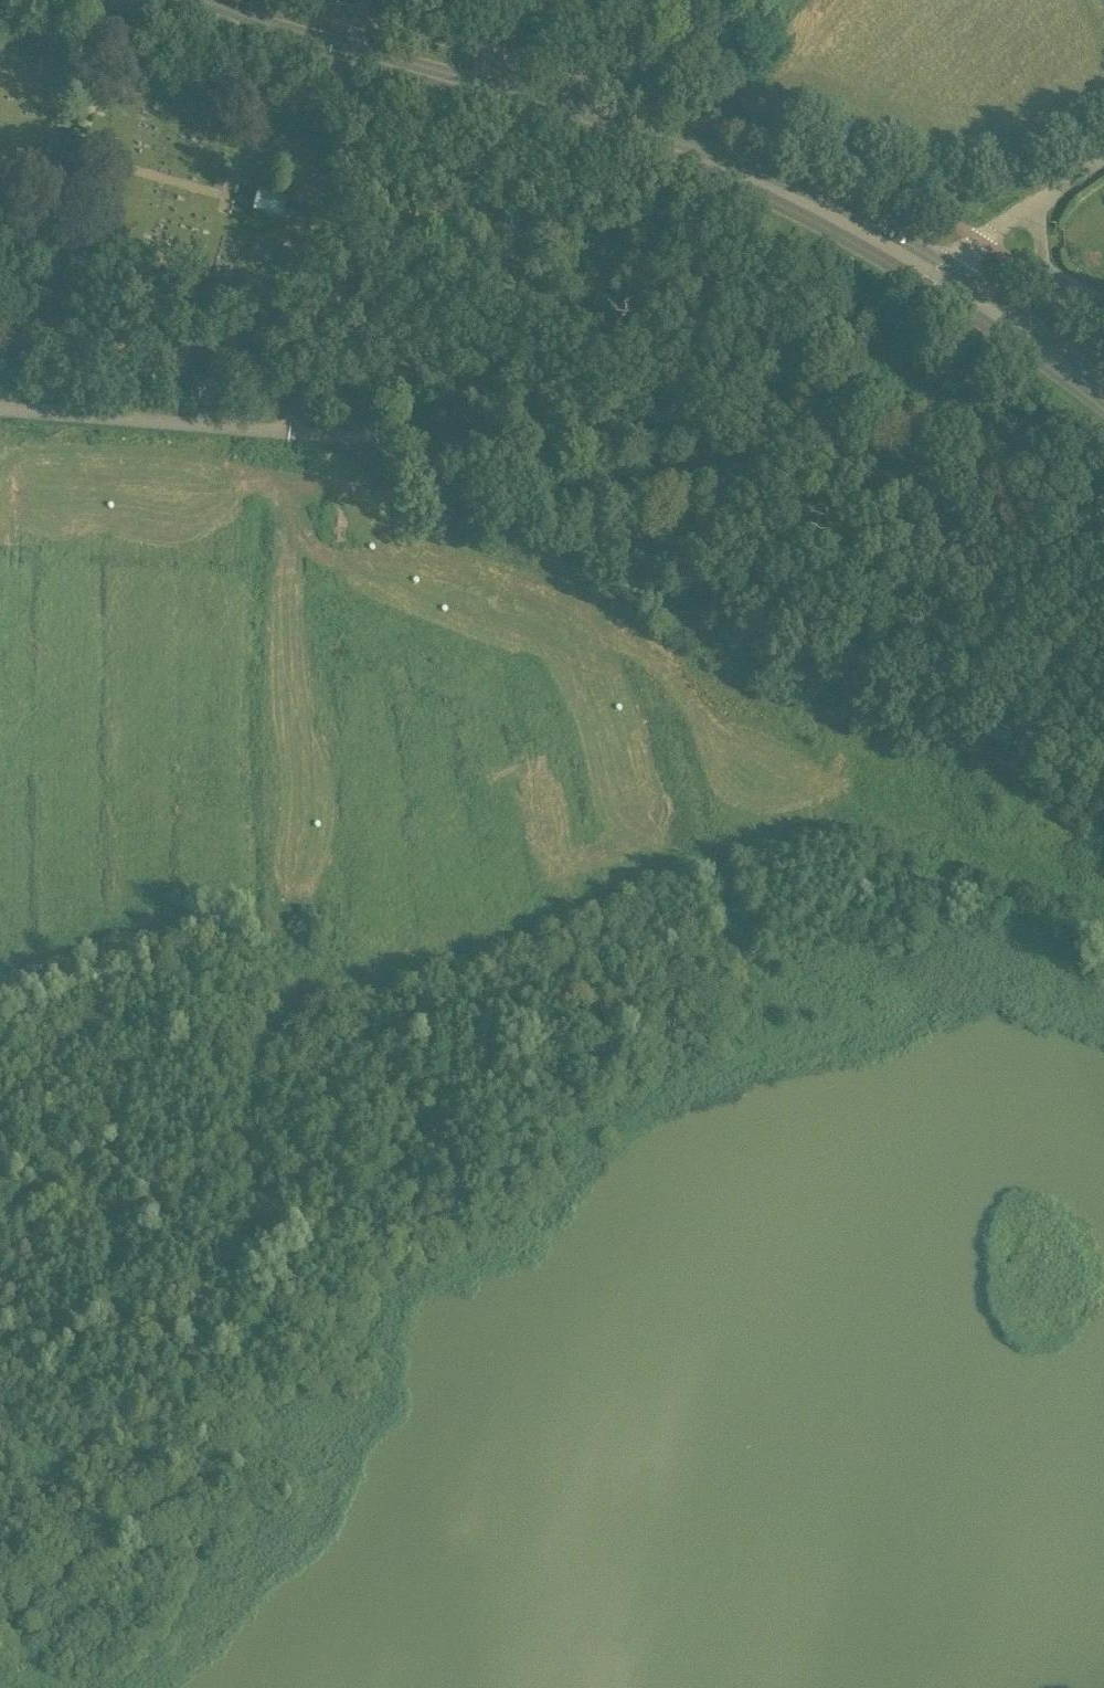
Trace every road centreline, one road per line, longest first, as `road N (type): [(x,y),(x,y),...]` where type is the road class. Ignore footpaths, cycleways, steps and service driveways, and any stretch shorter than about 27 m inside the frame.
road 1 (primary): [(728,167),(337,49)]
road 2 (residential): [(0,407),(289,436)]
road 3 (primary): [(947,261),(809,188),(728,167)]
road 4 (primary): [(728,167),(920,282)]
road 5 (primary): [(920,282),(1087,382)]
road 6 (unclassified): [(947,261),(1103,154)]
road 7 (primary): [(1087,382),(1048,336),(947,261)]

